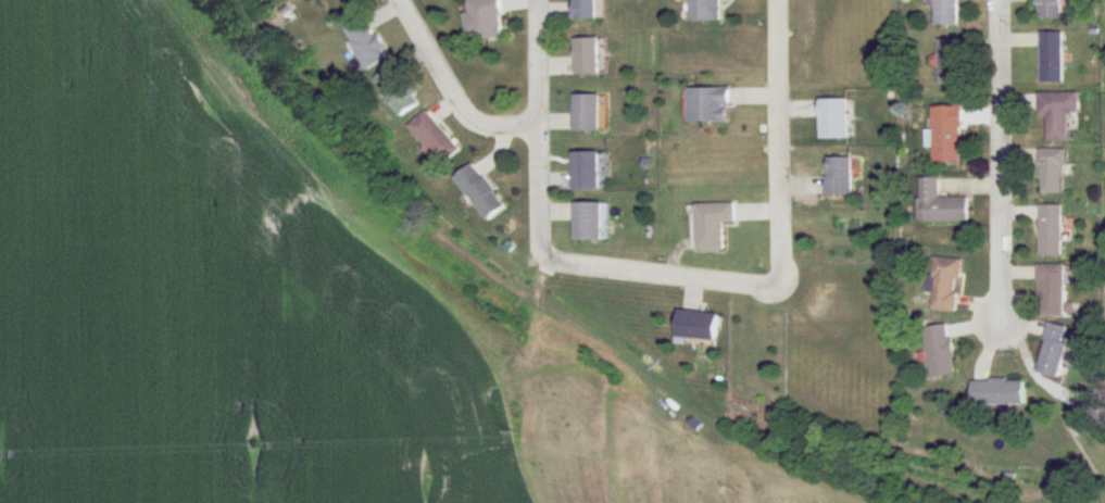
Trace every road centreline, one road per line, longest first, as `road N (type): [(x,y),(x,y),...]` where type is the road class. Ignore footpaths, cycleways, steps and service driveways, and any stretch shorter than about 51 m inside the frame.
road 1 (residential): [(776,0),(781,248),(774,281),(589,265),(547,252)]
road 2 (residential): [(1002,279),(1000,0)]
road 3 (residential): [(547,252),(538,0)]
road 4 (residential): [(398,0),(469,116),(522,126),(540,118)]
road 5 (residential): [(1006,292),(1002,279),(987,318),(997,332),(1010,325),(1006,292)]

